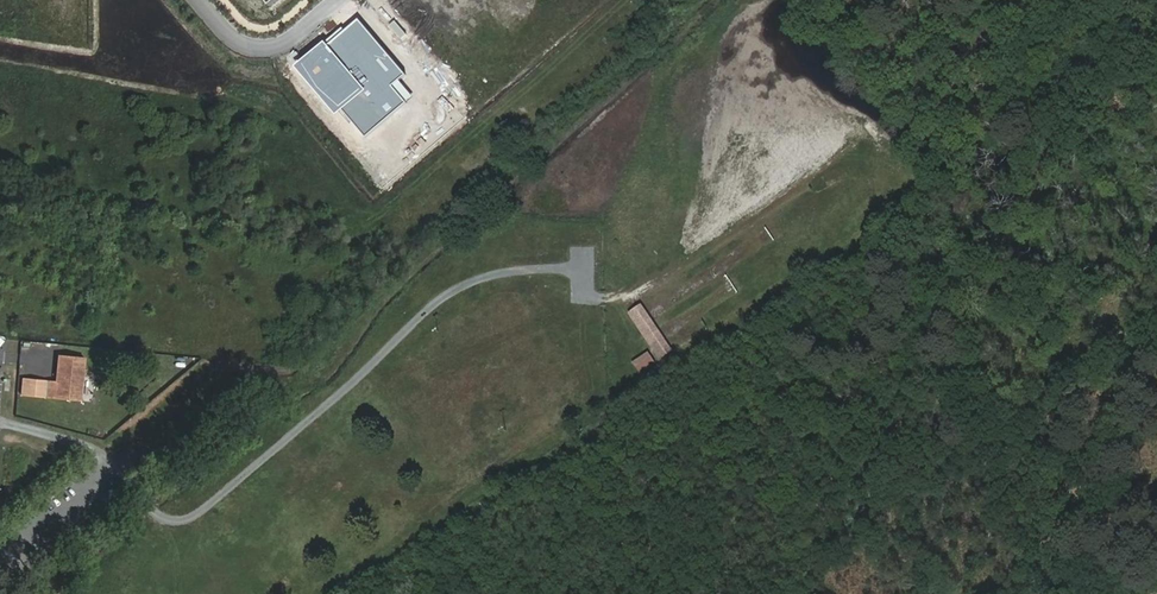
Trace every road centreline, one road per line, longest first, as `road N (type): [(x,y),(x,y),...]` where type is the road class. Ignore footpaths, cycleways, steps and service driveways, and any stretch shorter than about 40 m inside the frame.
road 1 (track): [(0,422),(94,452),(163,515),(198,519),(464,289),(504,274),(571,269)]
road 2 (track): [(114,468),(0,571)]

